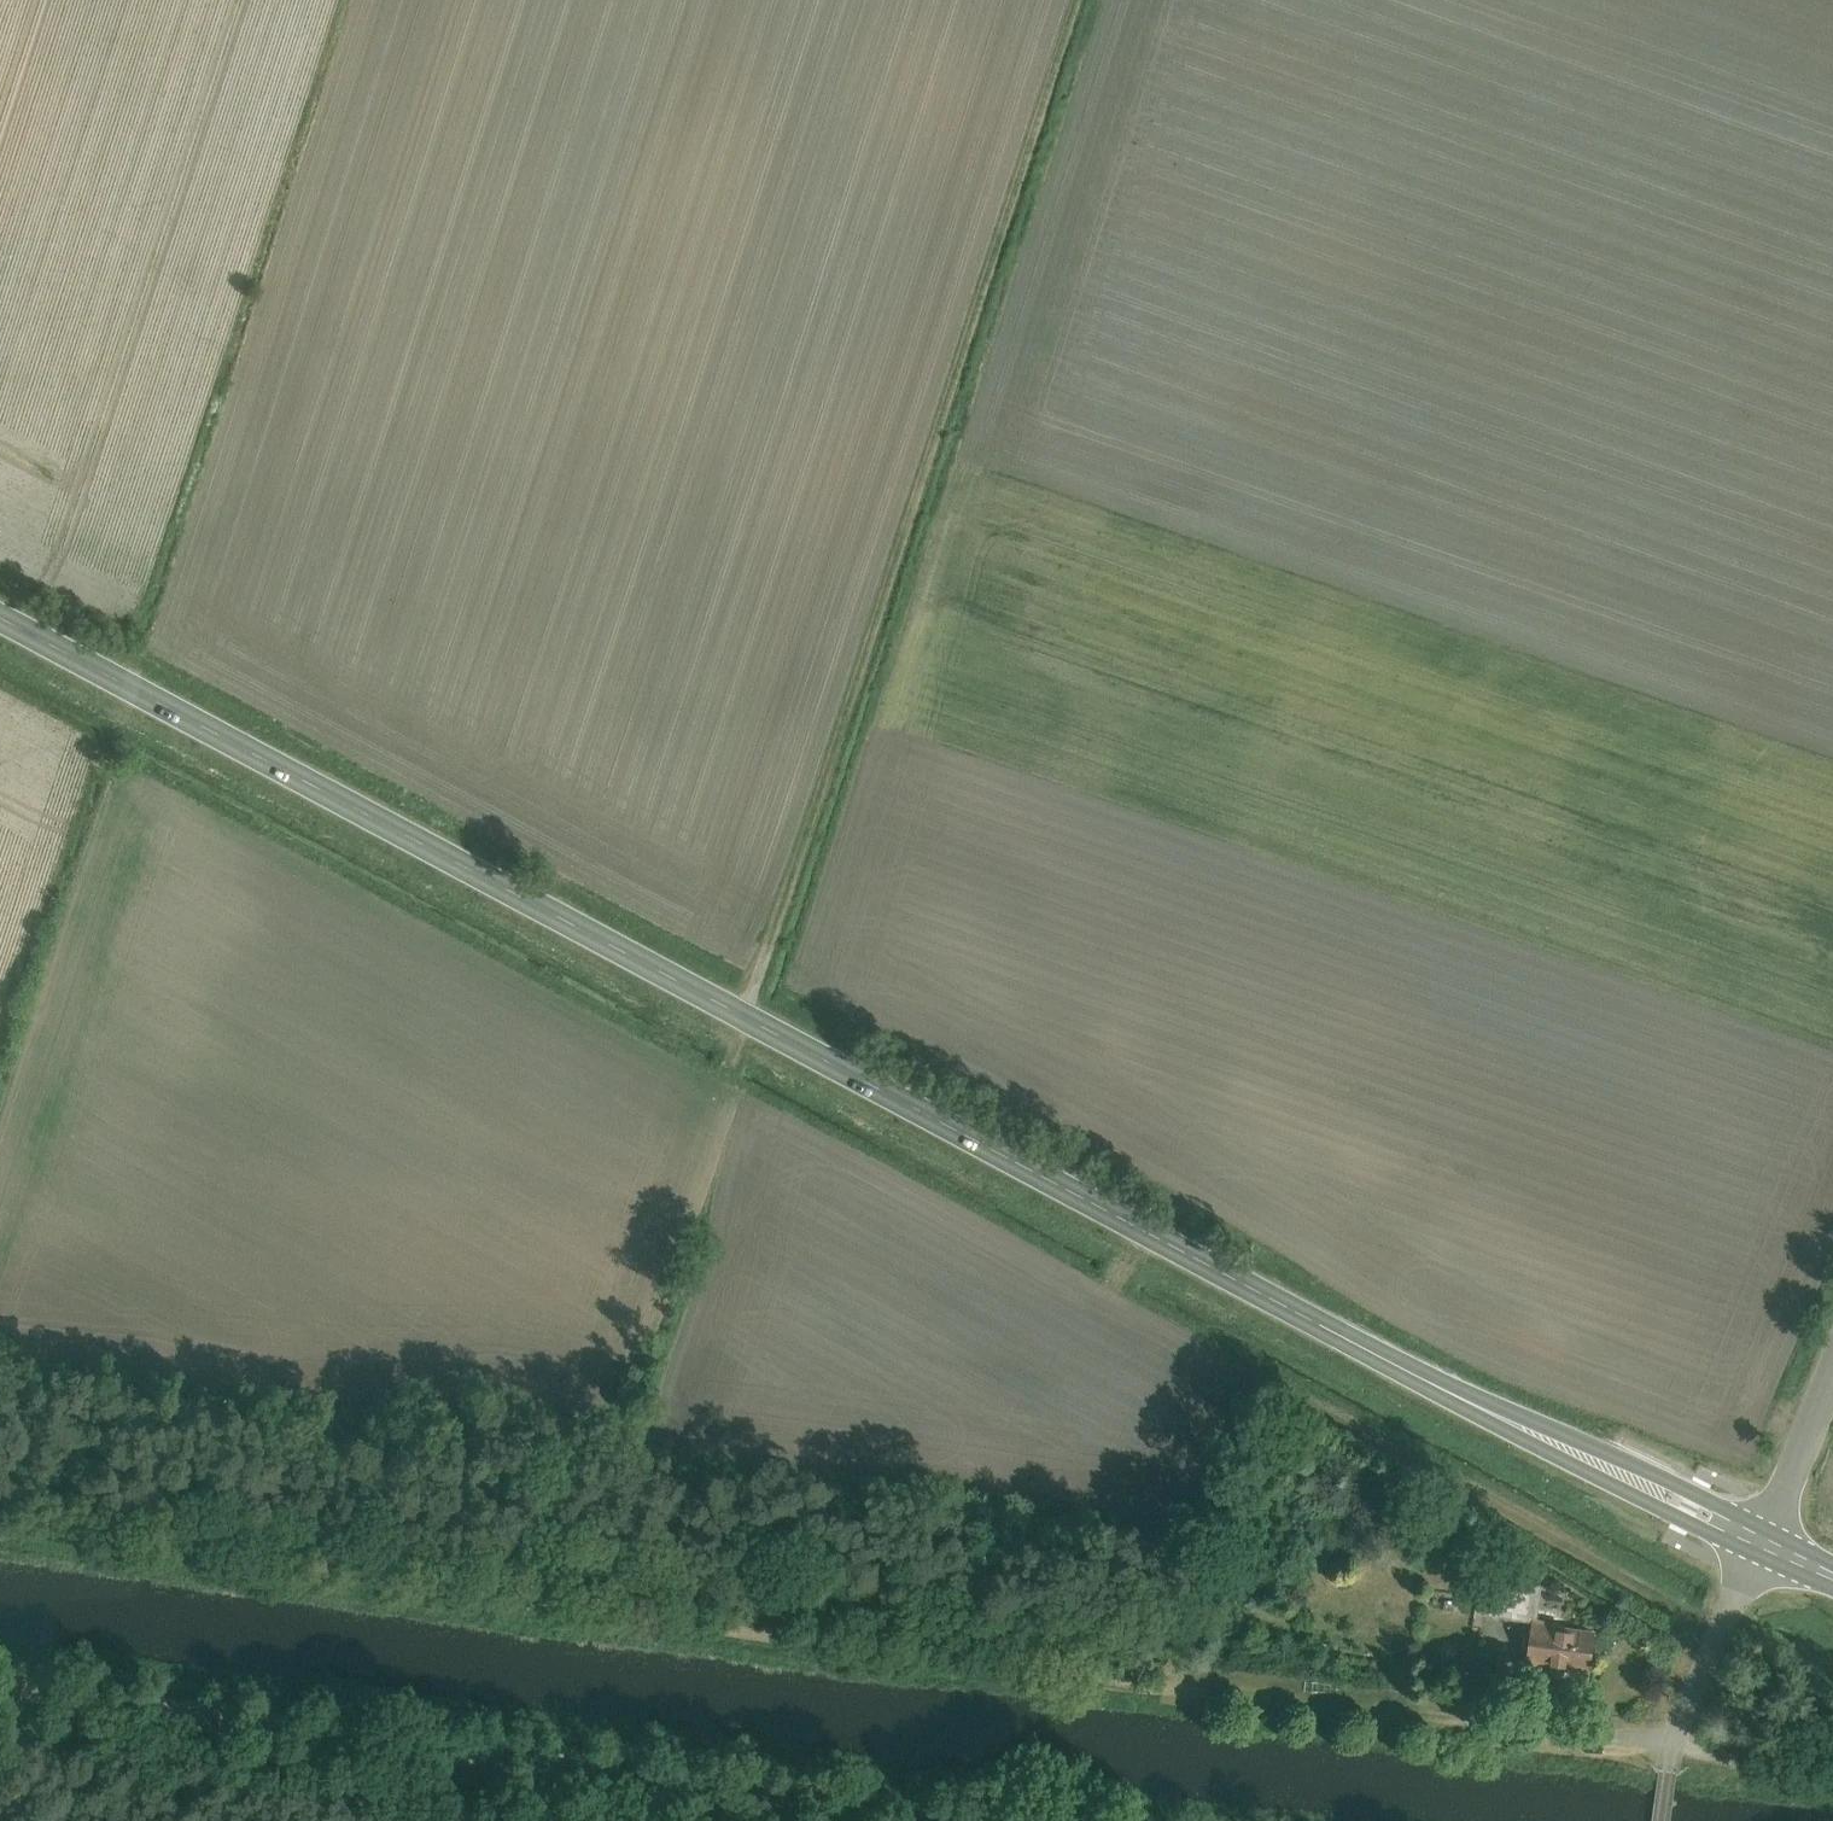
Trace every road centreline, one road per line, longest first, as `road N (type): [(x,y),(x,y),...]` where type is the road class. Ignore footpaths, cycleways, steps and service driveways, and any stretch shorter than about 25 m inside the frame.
road 1 (tertiary): [(1761,1543),(1325,1326),(0,617)]
road 2 (track): [(0,1525),(1377,1710),(1673,1742)]
road 3 (unclassified): [(1761,1543),(1673,1742),(1663,1820)]
road 4 (unclassified): [(1832,1365),(1761,1543)]

